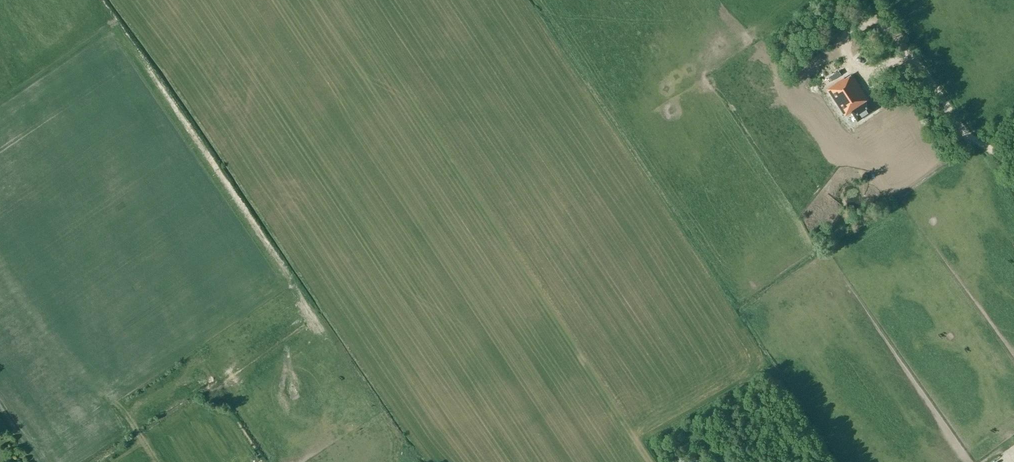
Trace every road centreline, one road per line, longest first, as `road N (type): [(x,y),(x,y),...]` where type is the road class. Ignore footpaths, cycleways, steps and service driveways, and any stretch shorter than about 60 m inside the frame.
road 1 (track): [(1013,188),(982,140),(959,150),(911,84)]

